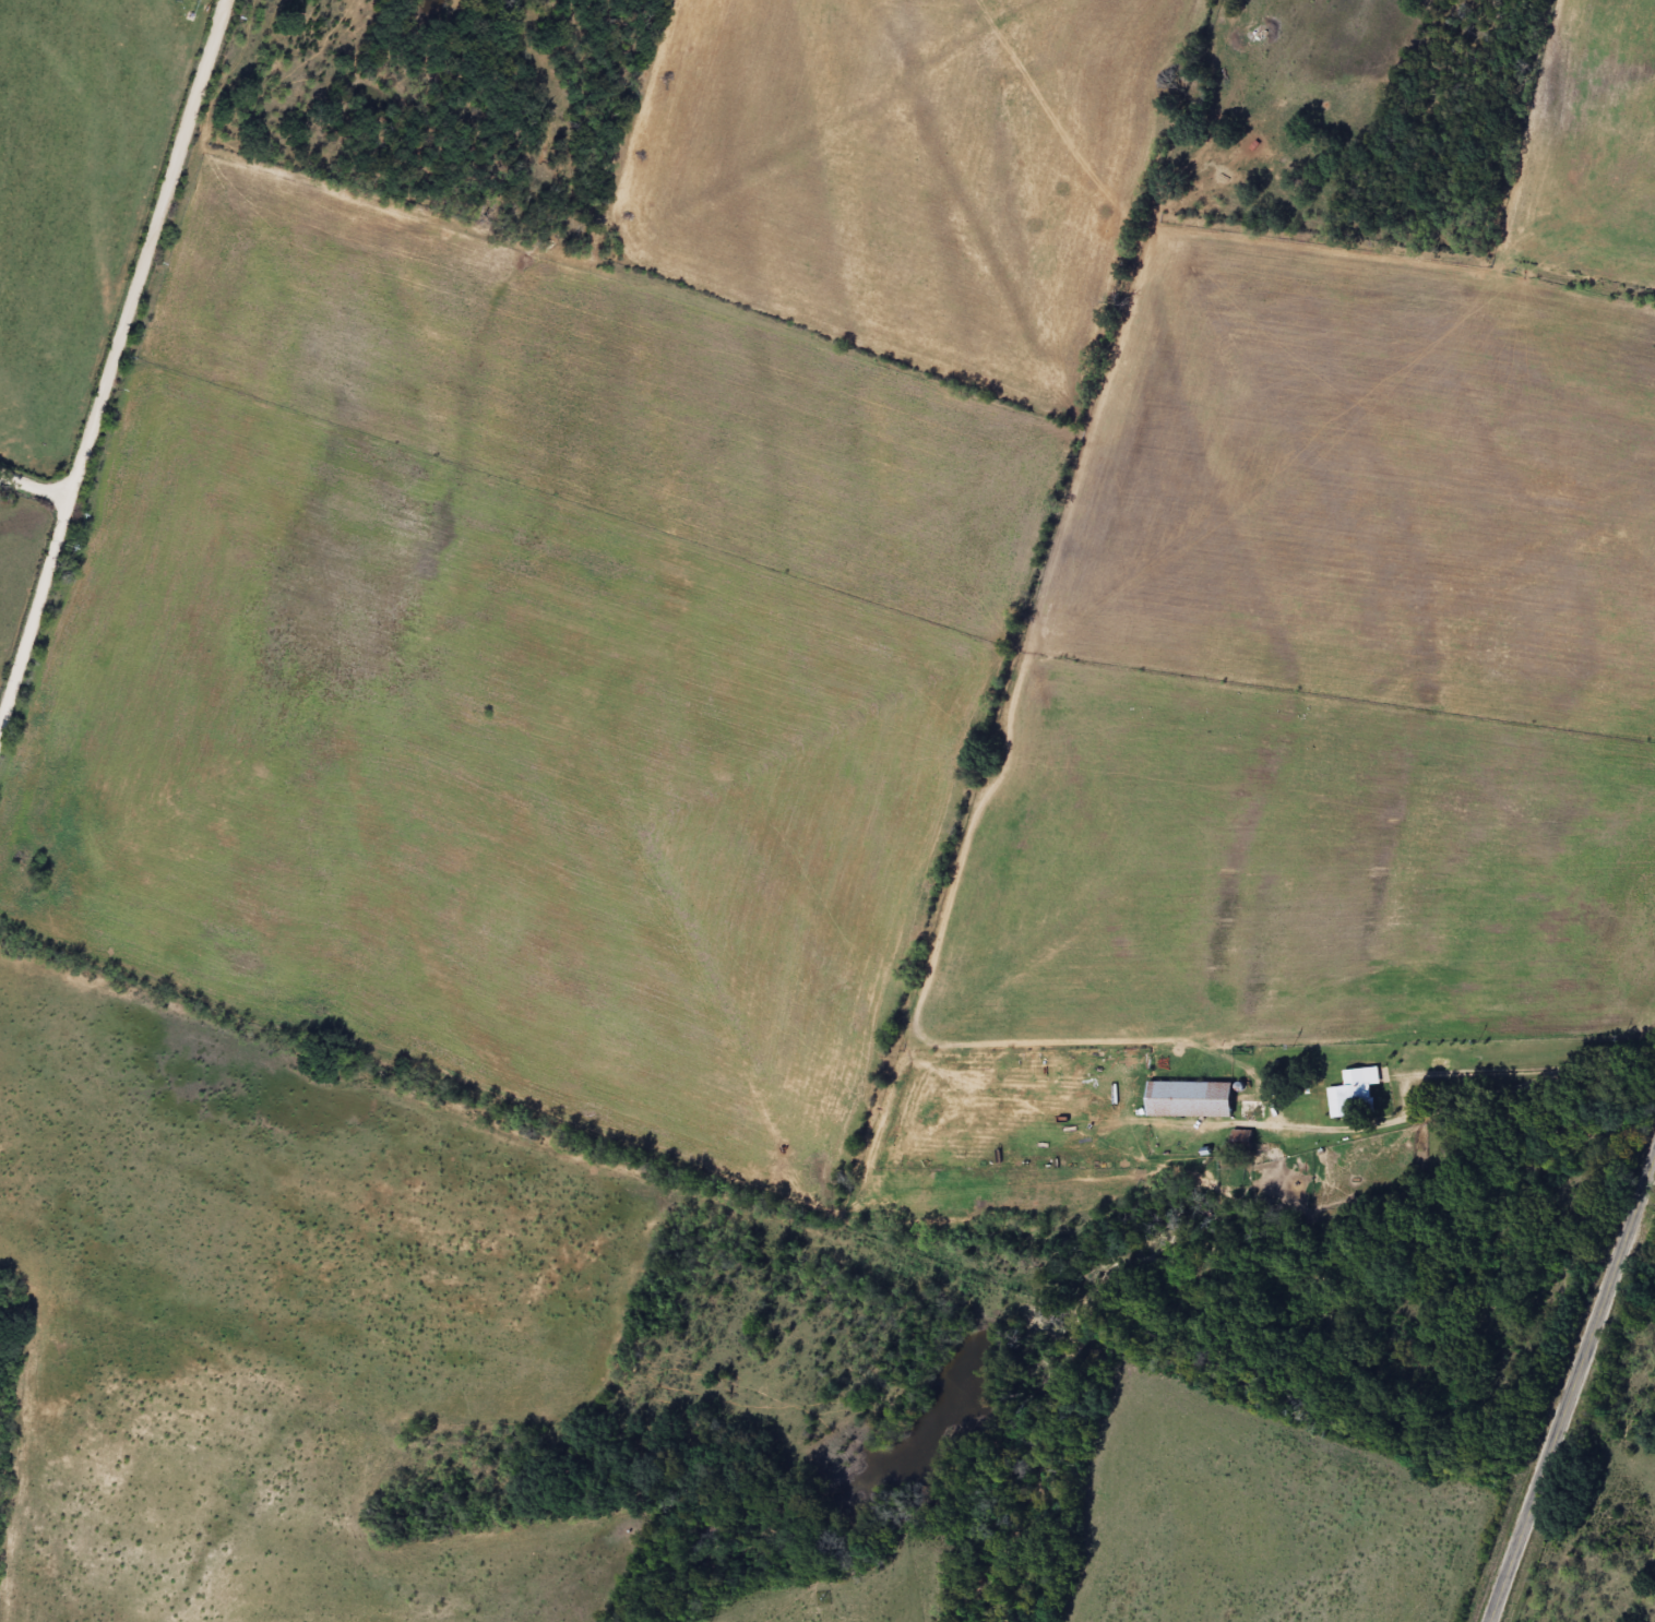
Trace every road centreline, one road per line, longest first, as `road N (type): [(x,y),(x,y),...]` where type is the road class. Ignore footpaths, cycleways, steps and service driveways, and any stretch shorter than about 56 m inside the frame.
road 1 (residential): [(0,686),(36,573),(58,446),(96,403),(226,0)]
road 2 (secondary): [(1654,1155),(1490,1621)]

